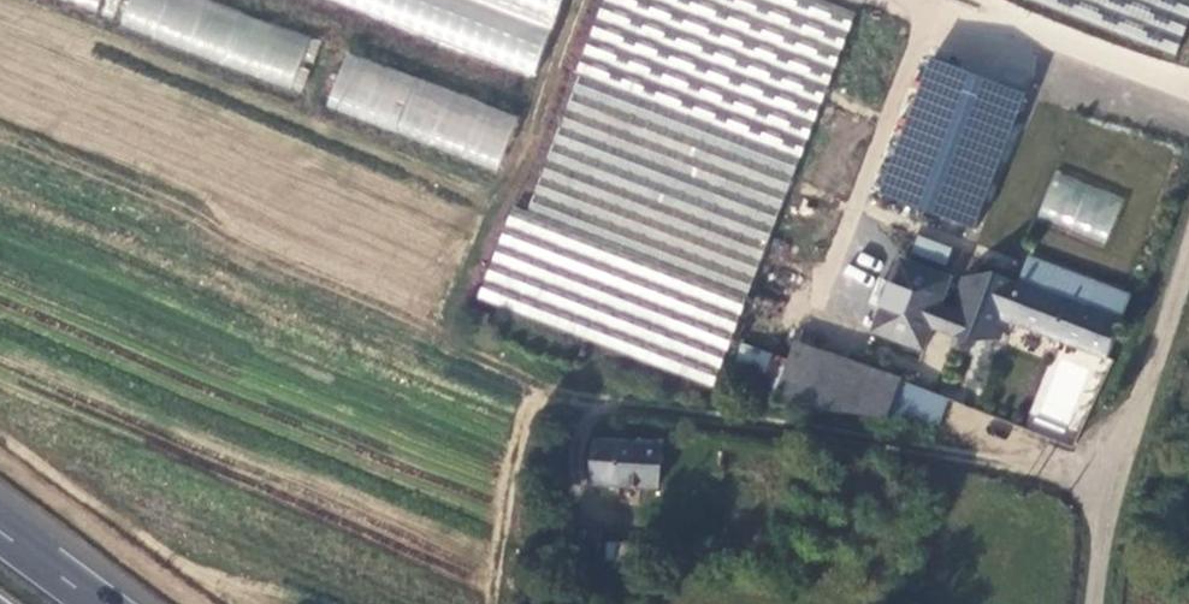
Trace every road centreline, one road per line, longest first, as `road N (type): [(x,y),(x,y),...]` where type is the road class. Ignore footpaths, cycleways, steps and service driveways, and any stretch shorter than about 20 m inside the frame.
road 1 (unclassified): [(1188,252),(1119,477),(1093,603)]
road 2 (track): [(845,0),(907,23),(1003,19),(1188,86)]

